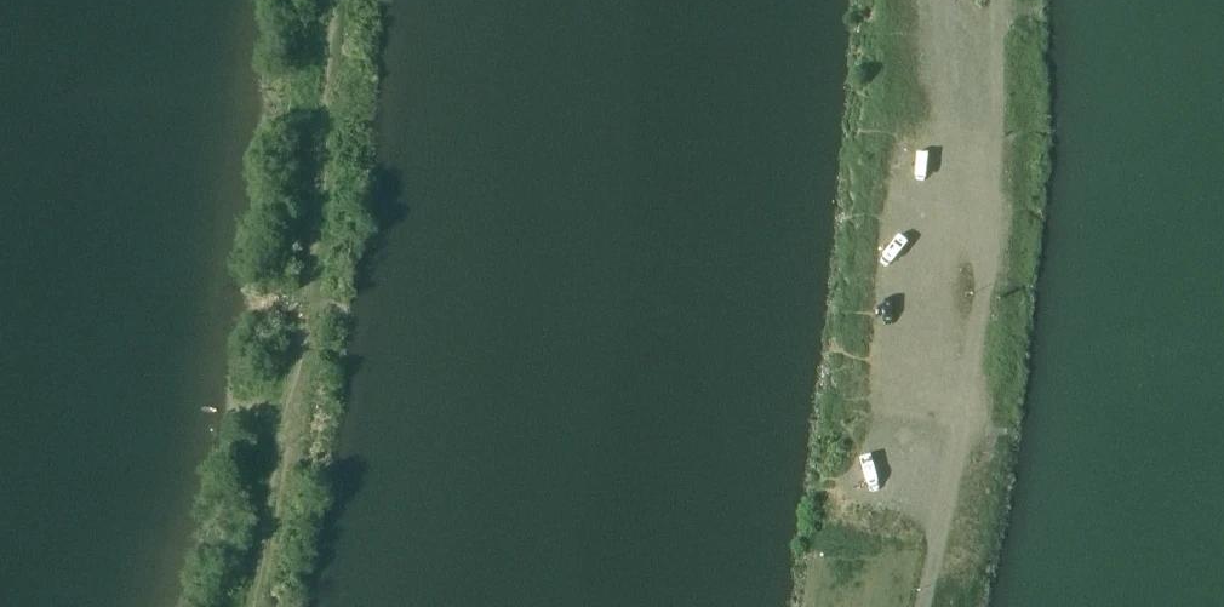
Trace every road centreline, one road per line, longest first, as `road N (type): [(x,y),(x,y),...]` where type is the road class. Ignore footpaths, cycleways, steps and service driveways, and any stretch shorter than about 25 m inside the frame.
road 1 (unclassified): [(900,606),(972,322),(994,122),(990,0)]

